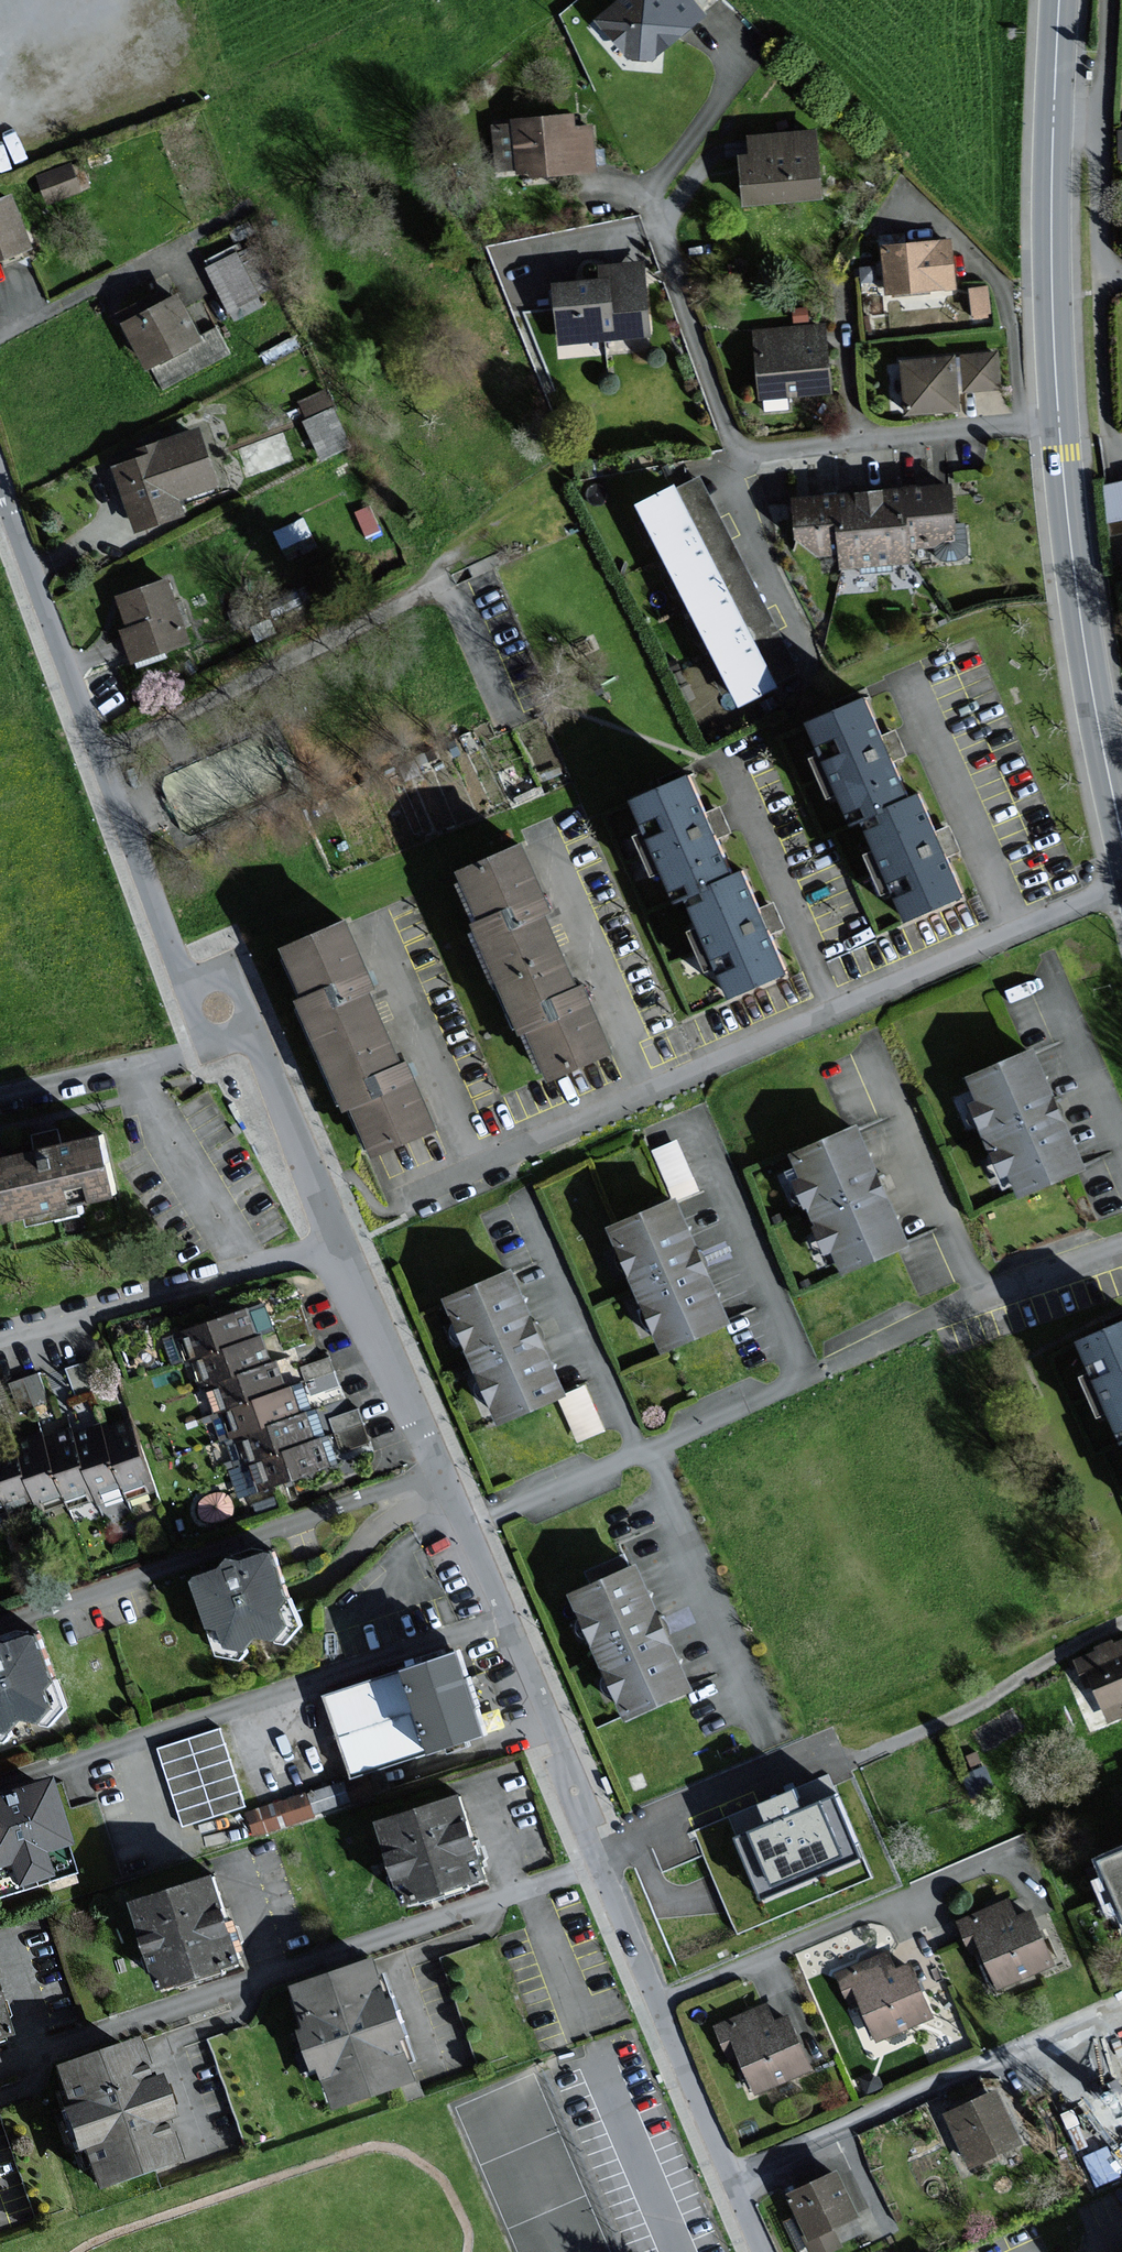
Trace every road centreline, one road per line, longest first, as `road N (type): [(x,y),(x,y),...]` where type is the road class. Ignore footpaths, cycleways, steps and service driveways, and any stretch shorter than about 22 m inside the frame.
road 1 (residential): [(1121,893),(399,1198)]
road 2 (residential): [(1121,1247),(913,1327),(469,1534)]
road 3 (residential): [(591,1864),(0,2067)]
road 4 (residential): [(1059,419),(756,452),(737,446),(650,219)]
road 5 (residential): [(194,990),(175,965),(0,485)]
road 6 (residential): [(504,1620),(0,1785)]
road 7 (residential): [(439,1471),(0,1625)]
road 8 (residential): [(721,2174),(1121,2000)]
road 9 (tertiary): [(1121,848),(1101,764),(1059,419)]
road 10 (residential): [(651,2008),(1000,1856)]
road 11 (residential): [(330,1242),(0,1336)]
road 12 (residential): [(277,194),(0,336)]
road 13 (tertiary): [(1059,419),(1053,109)]
road 14 (residential): [(591,1864),(504,1620)]
road 15 (residential): [(439,1471),(330,1242)]
road 16 (residential): [(330,1242),(255,1046),(236,1029)]
road 17 (residential): [(202,1035),(183,1059),(0,1100)]
road 18 (residential): [(721,2174),(651,2008)]
road 19 (residential): [(1098,111),(1102,287)]
road 20 (residential): [(1102,287),(1105,420),(1121,446)]
road 21 (residential): [(651,2008),(591,1864)]

